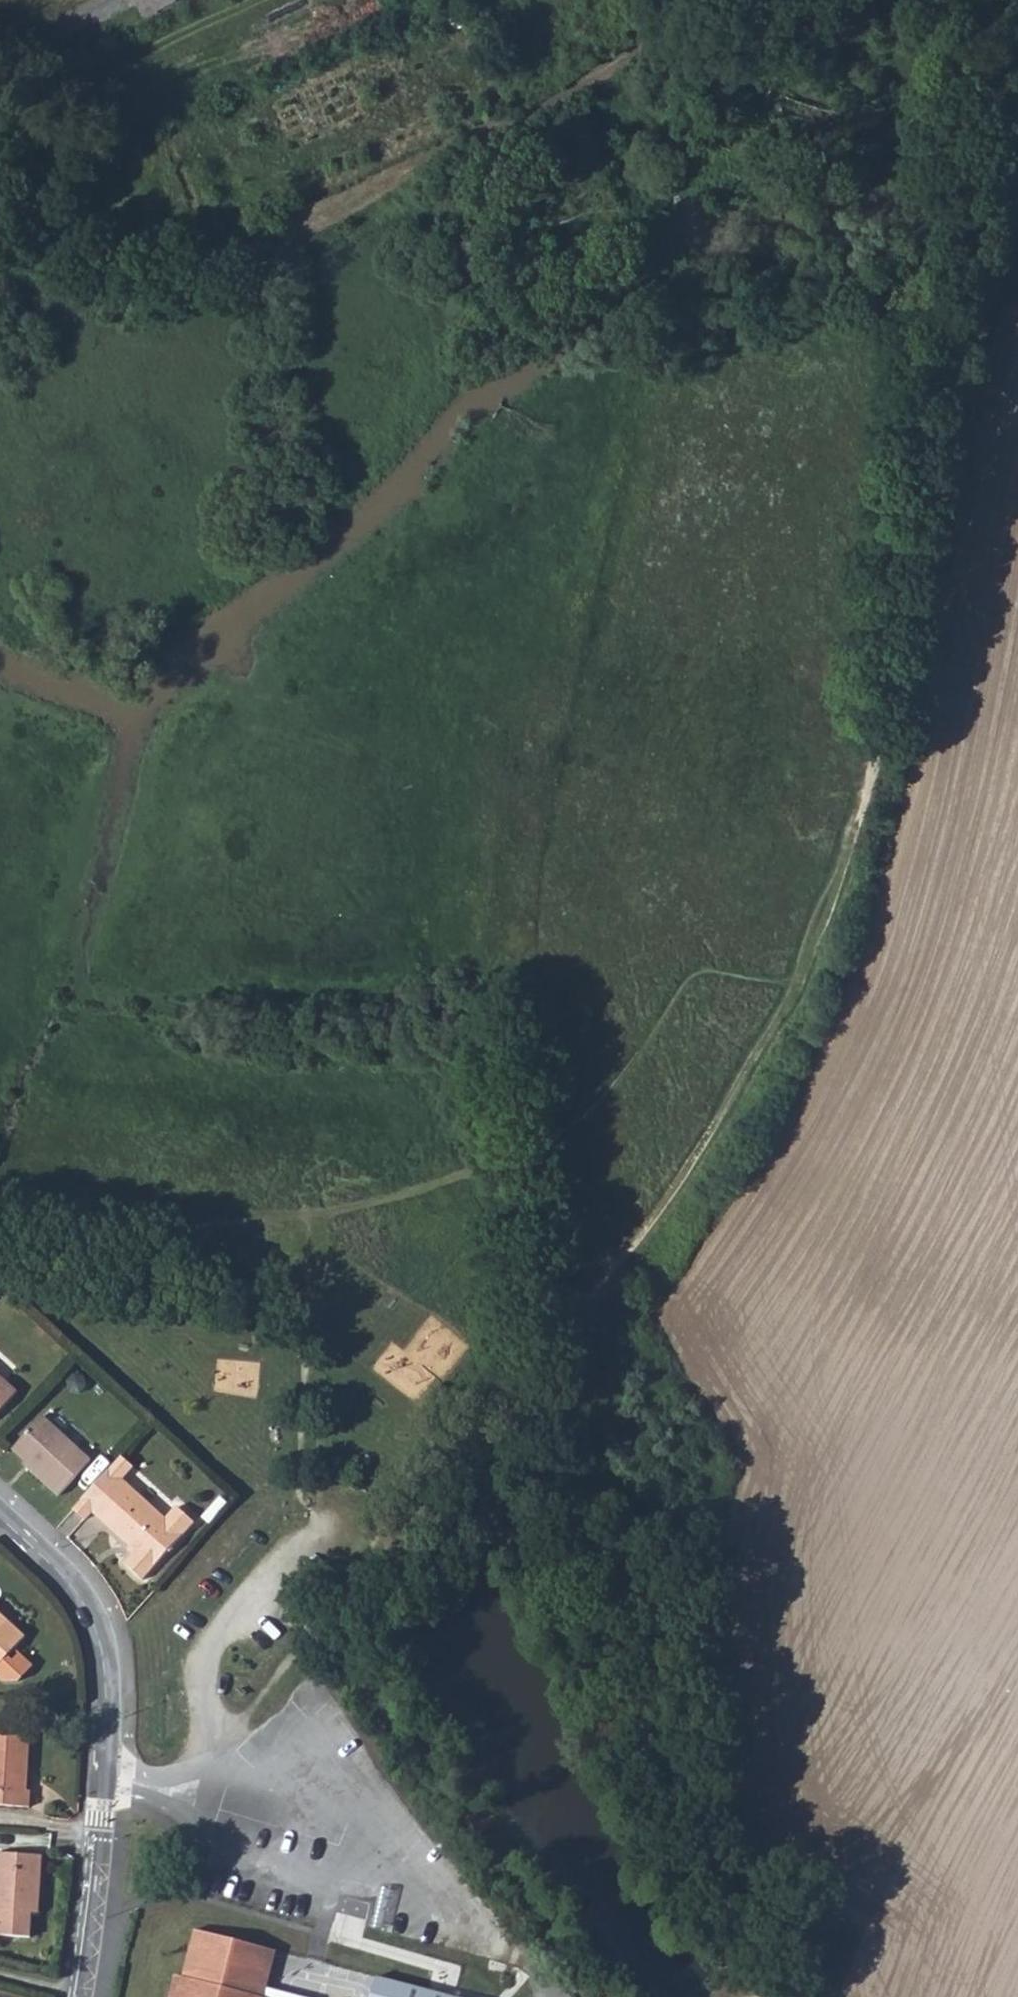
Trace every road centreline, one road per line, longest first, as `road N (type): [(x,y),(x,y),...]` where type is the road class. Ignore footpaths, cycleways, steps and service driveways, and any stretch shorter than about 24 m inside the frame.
road 1 (track): [(983,0),(936,462),(901,675),(871,791),(806,952),(749,1077),(639,1249),(228,1730)]
road 2 (residential): [(76,1996),(94,1882),(106,1663),(82,1597),(0,1517)]

